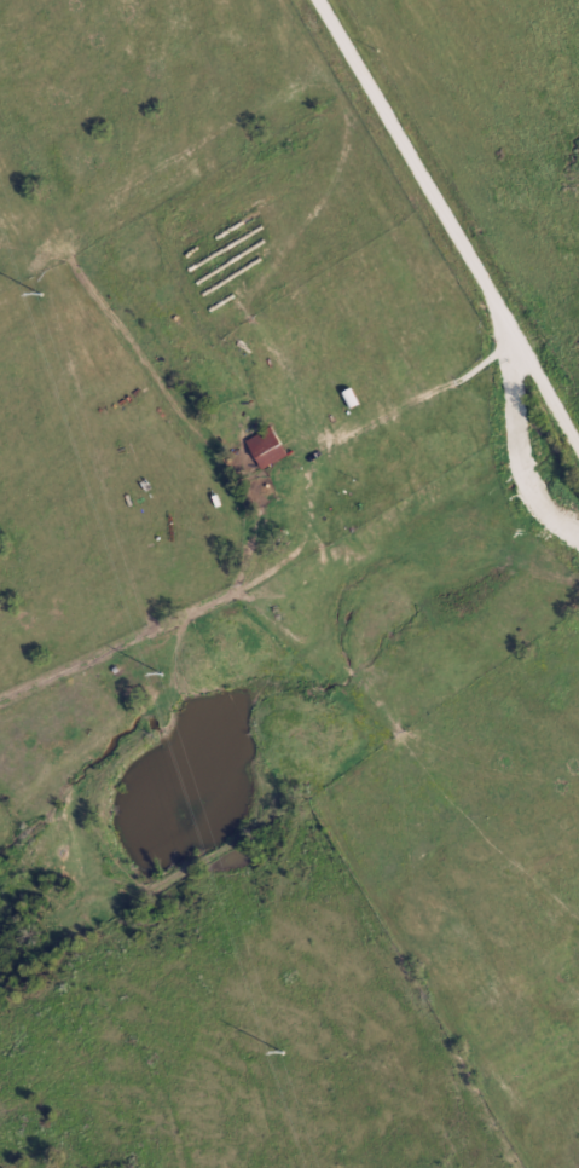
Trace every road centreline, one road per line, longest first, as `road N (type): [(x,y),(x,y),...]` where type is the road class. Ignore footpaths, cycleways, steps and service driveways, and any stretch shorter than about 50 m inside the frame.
road 1 (residential): [(578,433),(325,0)]

